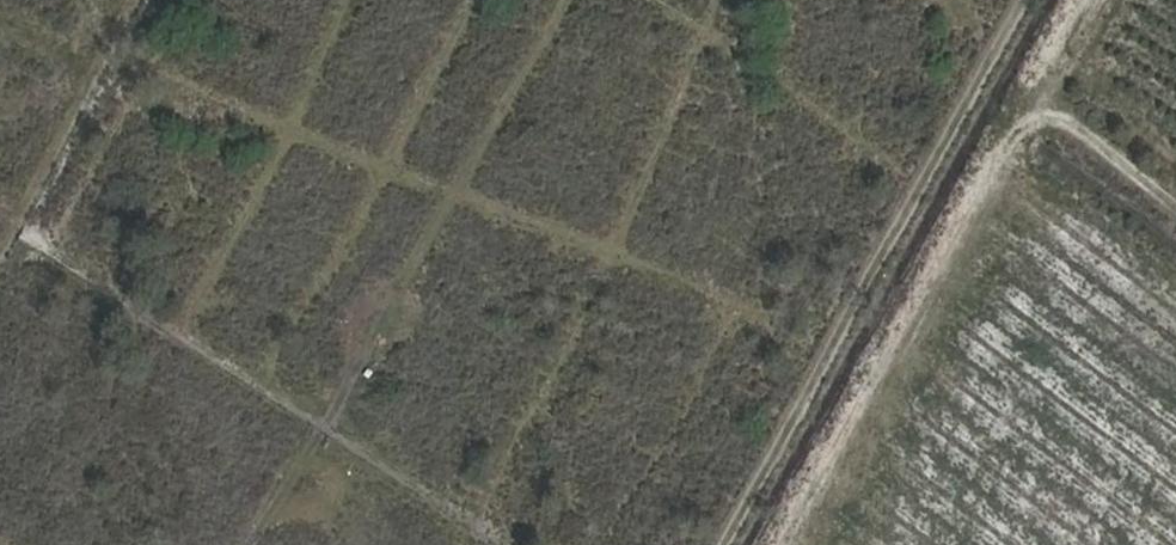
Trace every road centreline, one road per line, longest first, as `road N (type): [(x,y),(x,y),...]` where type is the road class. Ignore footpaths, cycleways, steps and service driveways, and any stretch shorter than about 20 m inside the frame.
road 1 (track): [(728,544),(1026,0)]
road 2 (track): [(807,544),(1103,0)]
road 3 (track): [(0,259),(140,0)]
road 4 (track): [(1175,203),(1046,104)]

